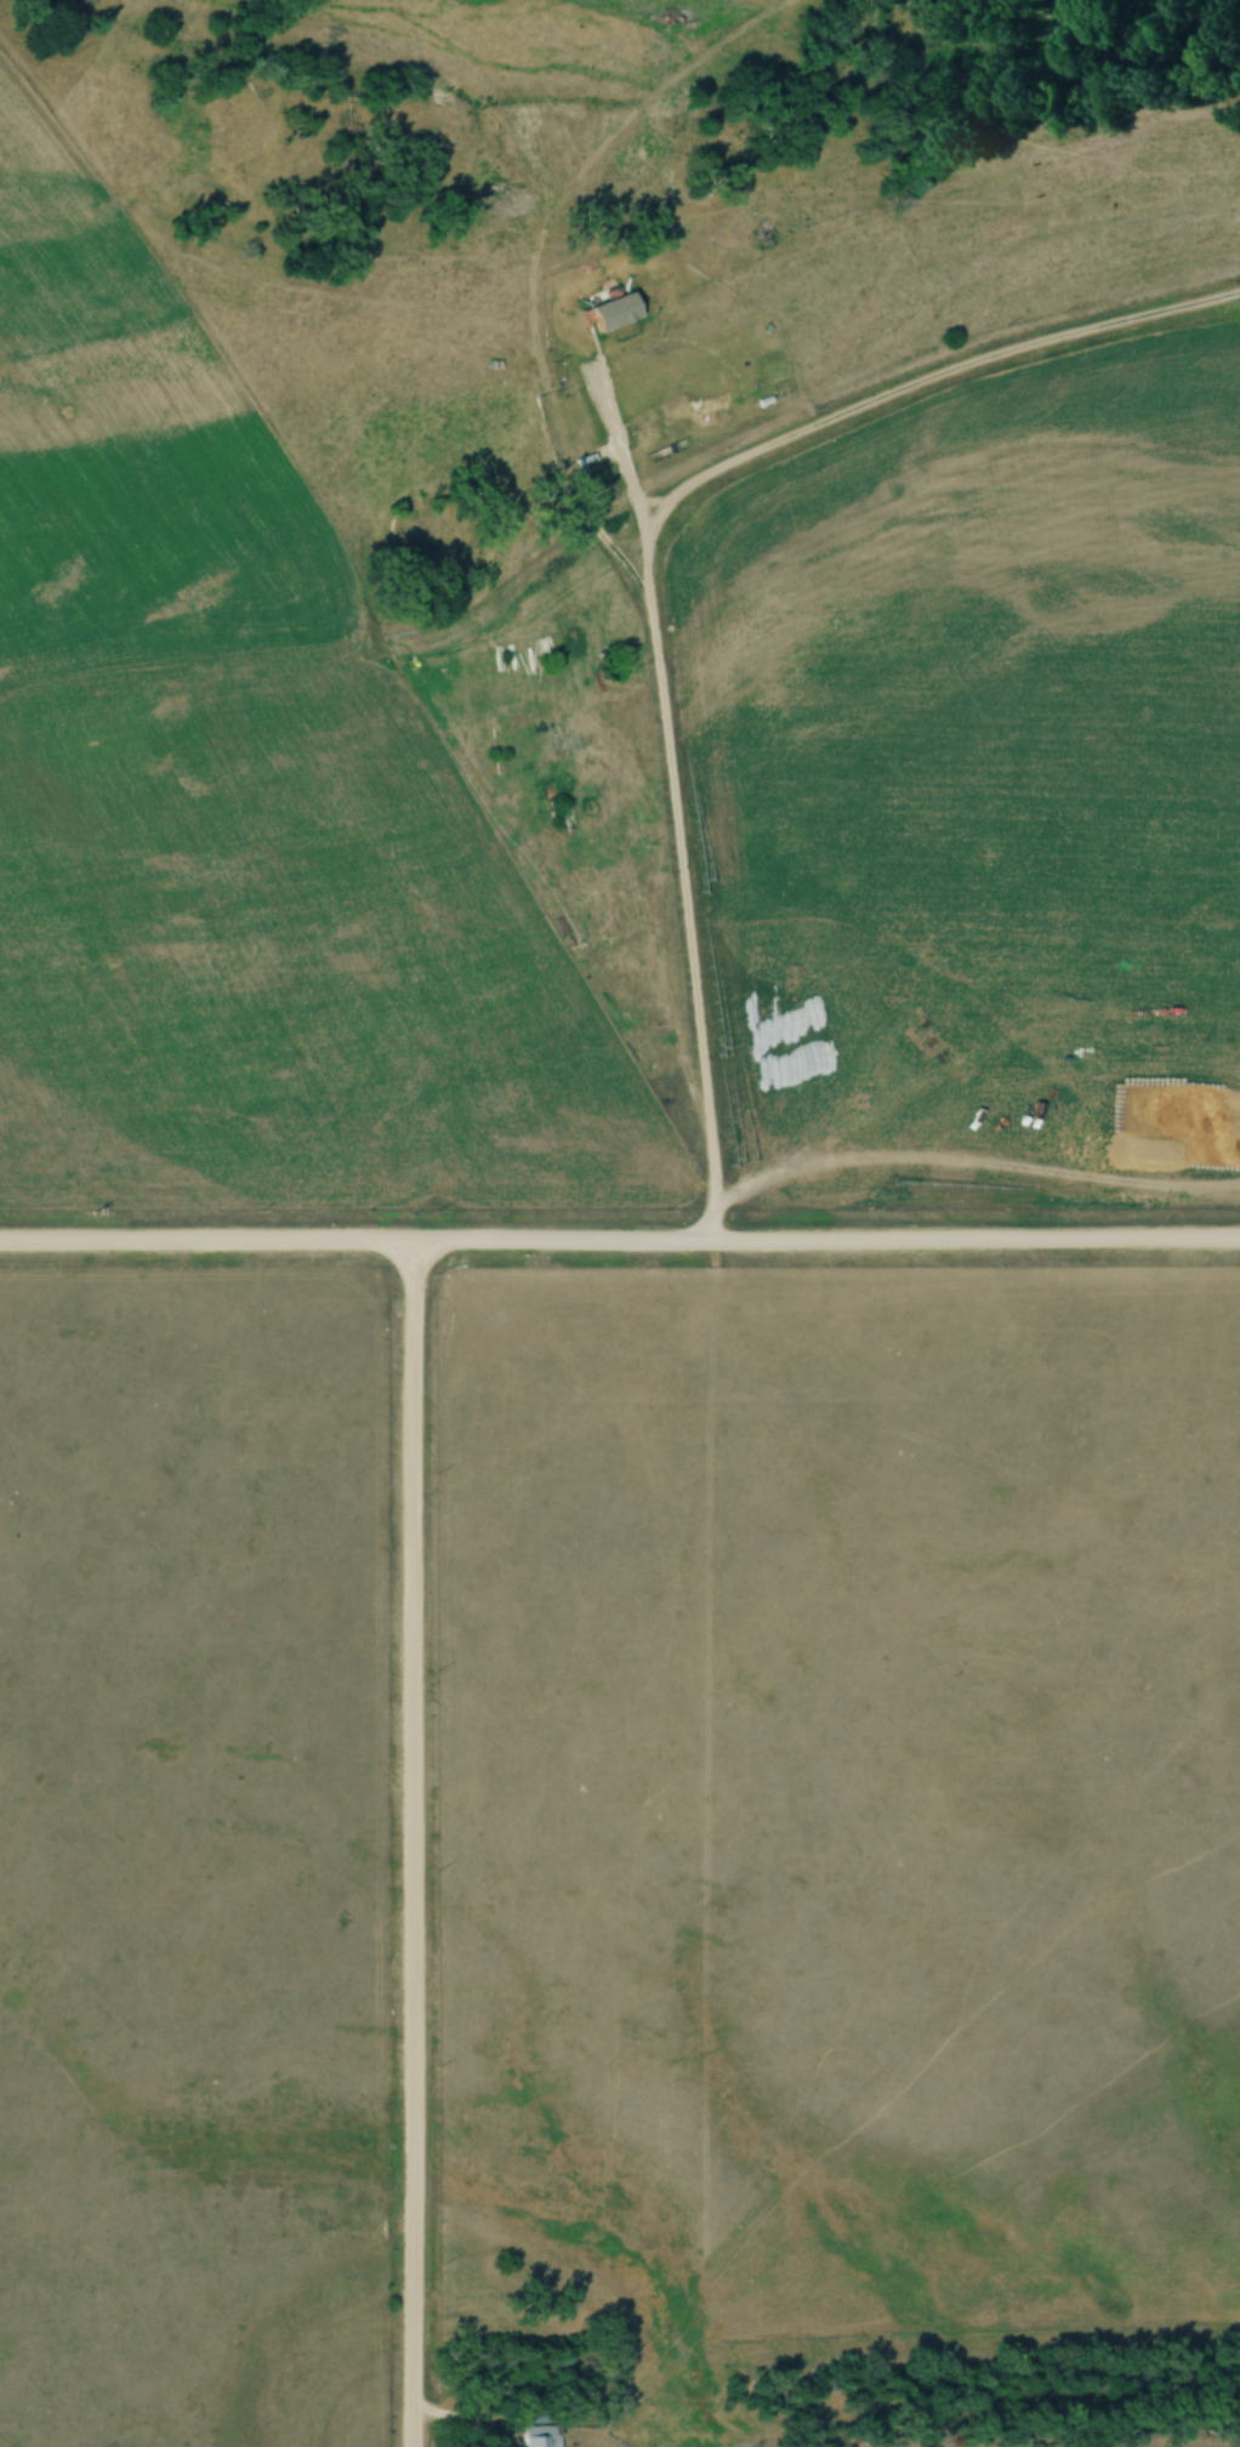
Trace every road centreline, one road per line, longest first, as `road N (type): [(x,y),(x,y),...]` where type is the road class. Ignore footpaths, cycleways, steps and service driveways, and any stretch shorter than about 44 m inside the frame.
road 1 (residential): [(0,1247),(1239,1242)]
road 2 (residential): [(408,2446),(409,1246)]

